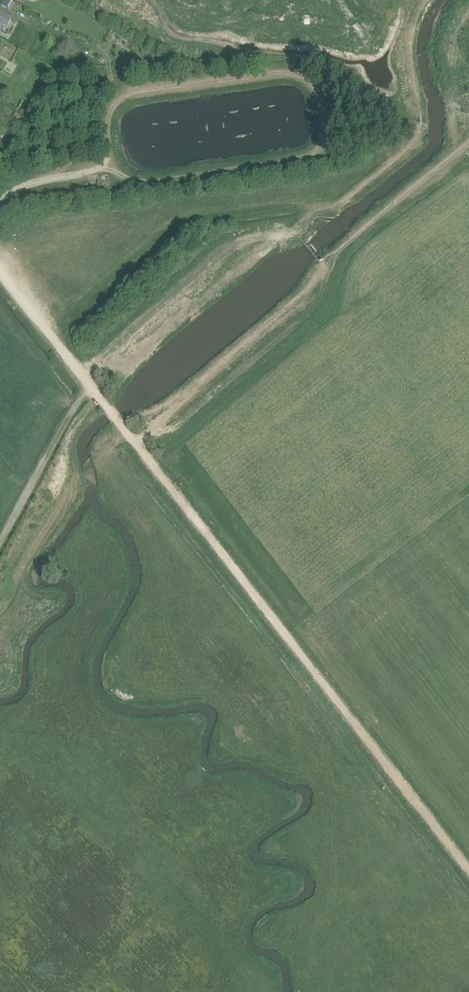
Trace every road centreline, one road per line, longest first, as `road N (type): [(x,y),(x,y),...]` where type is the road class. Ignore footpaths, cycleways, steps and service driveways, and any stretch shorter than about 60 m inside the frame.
road 1 (track): [(468,872),(0,271)]
road 2 (track): [(0,205),(16,187),(108,168),(132,181),(169,182),(306,159),(326,141),(321,98),(305,78),(286,73),(135,91),(112,108),(111,154)]
road 3 (track): [(123,426),(179,397),(468,139)]
road 4 (track): [(416,133),(407,150),(333,208),(315,208),(299,232),(222,249),(78,369)]
road 5 (track): [(326,141),(416,133),(409,43),(427,0)]

